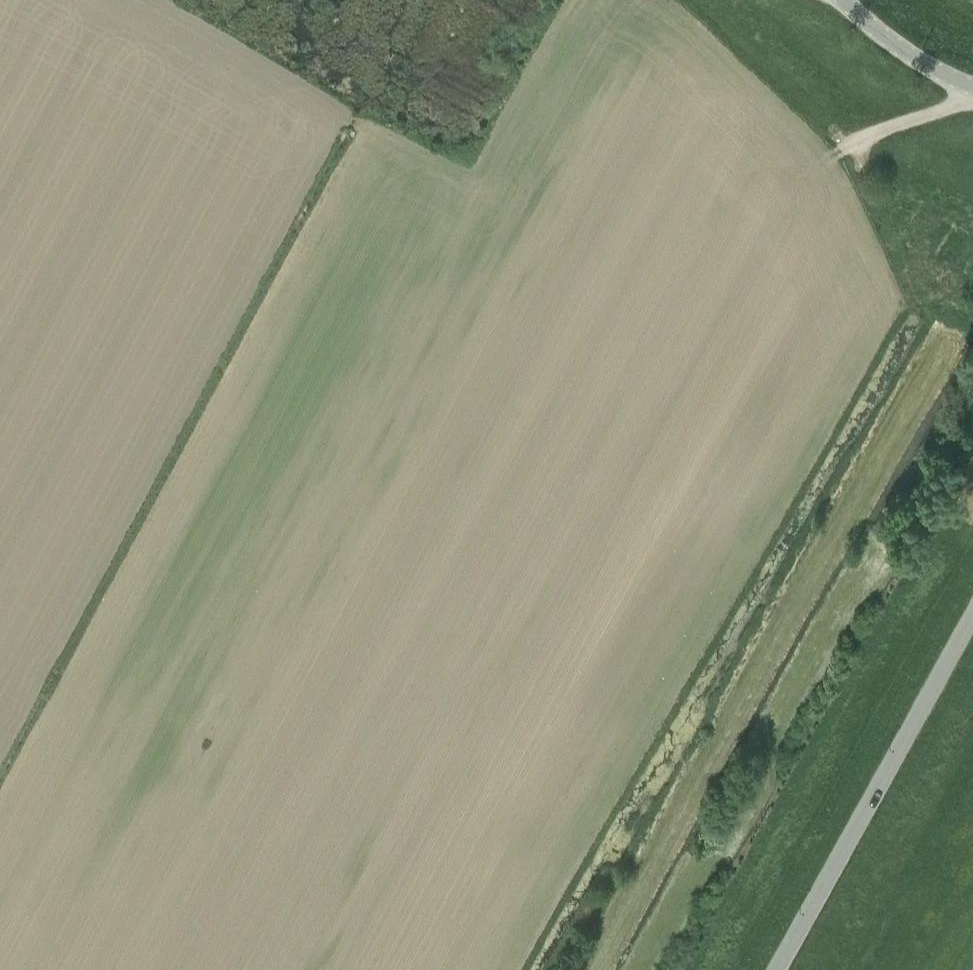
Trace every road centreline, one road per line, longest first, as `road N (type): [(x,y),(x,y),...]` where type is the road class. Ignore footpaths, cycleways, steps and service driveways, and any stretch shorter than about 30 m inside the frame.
road 1 (unclassified): [(778,969),(972,615)]
road 2 (unclassified): [(972,88),(881,36),(844,0)]

